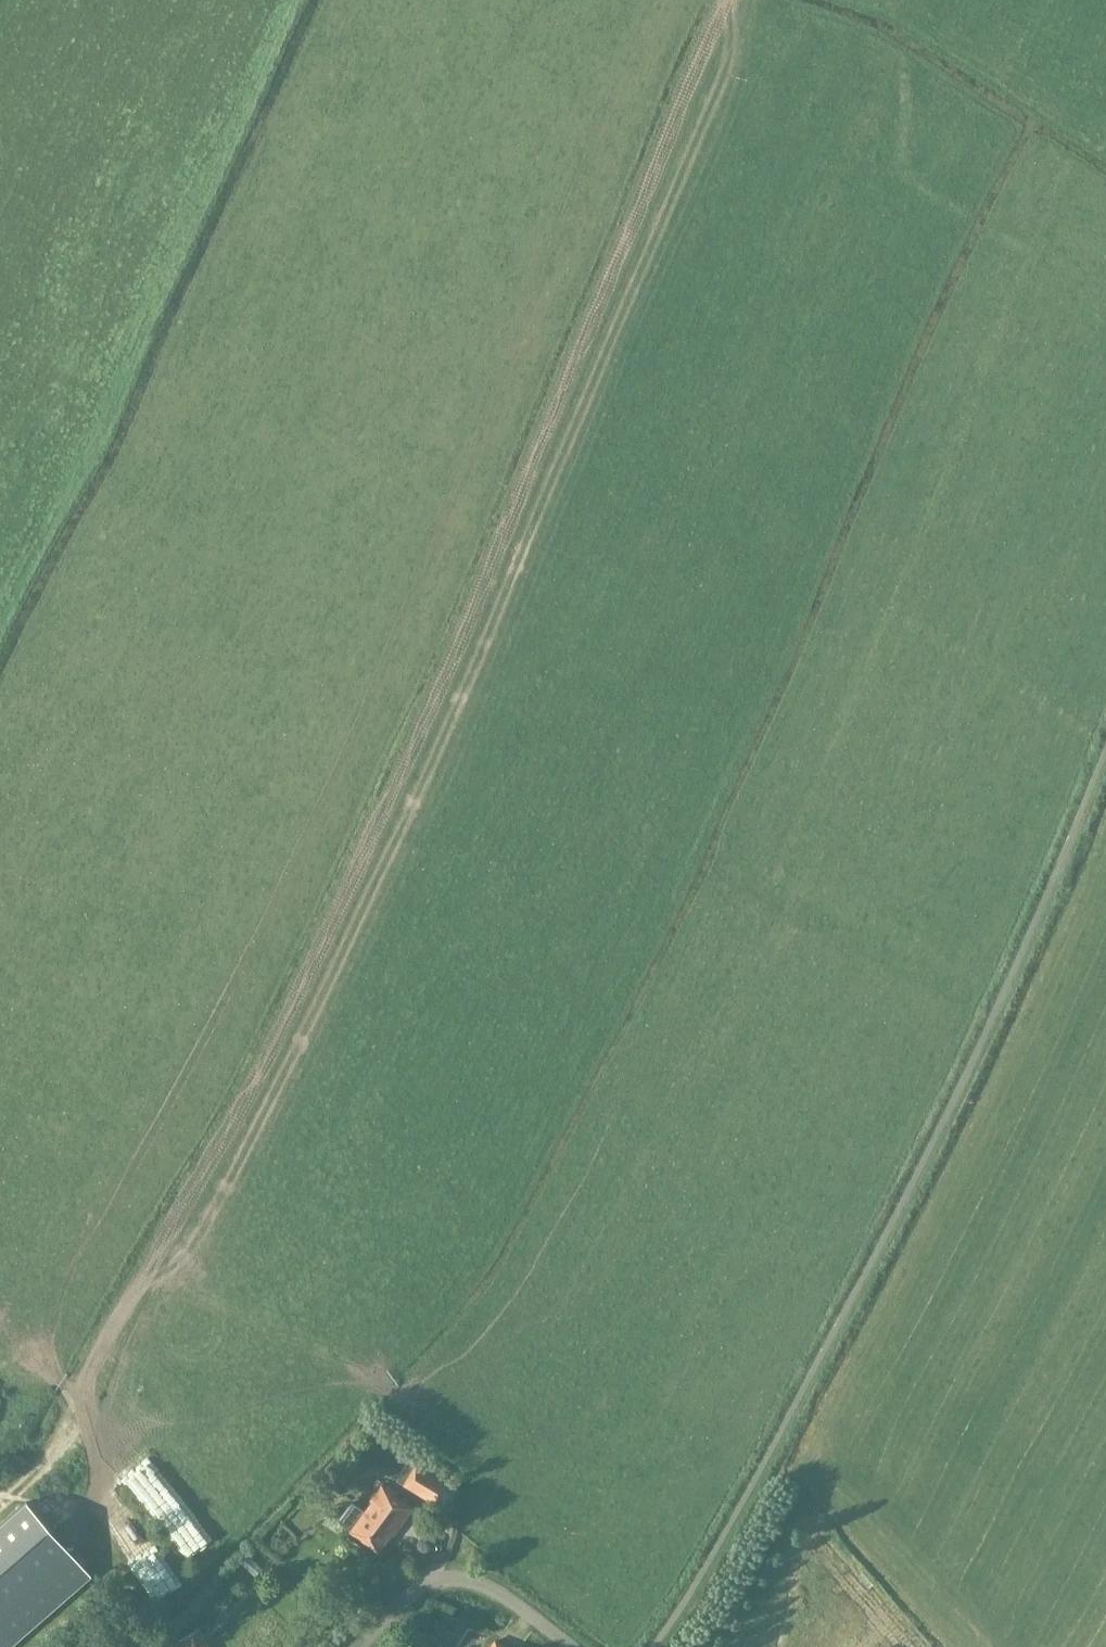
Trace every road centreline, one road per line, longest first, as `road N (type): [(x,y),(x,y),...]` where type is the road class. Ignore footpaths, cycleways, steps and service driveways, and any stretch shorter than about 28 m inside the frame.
road 1 (unclassified): [(360,1646),(414,1591),(458,1578),(488,1587),(569,1646)]

